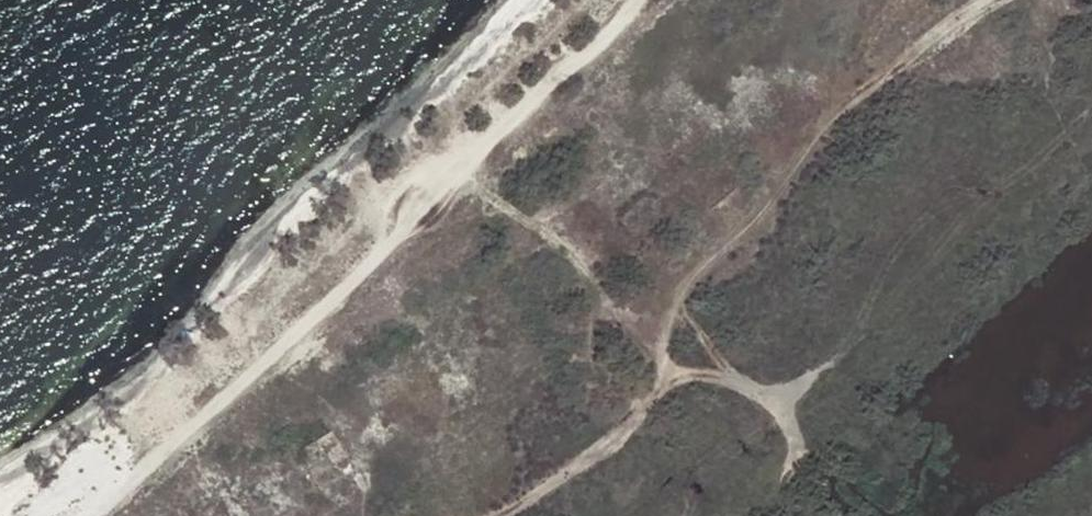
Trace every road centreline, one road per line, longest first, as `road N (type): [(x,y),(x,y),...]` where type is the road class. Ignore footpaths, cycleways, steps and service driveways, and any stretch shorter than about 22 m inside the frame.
road 1 (track): [(92,515),(401,234),(635,0)]
road 2 (track): [(497,515),(614,448),(649,405),(686,281),(775,191),(824,125),(990,0)]
road 3 (track): [(459,176),(564,252),(604,313),(662,358),(771,400),(805,450)]

